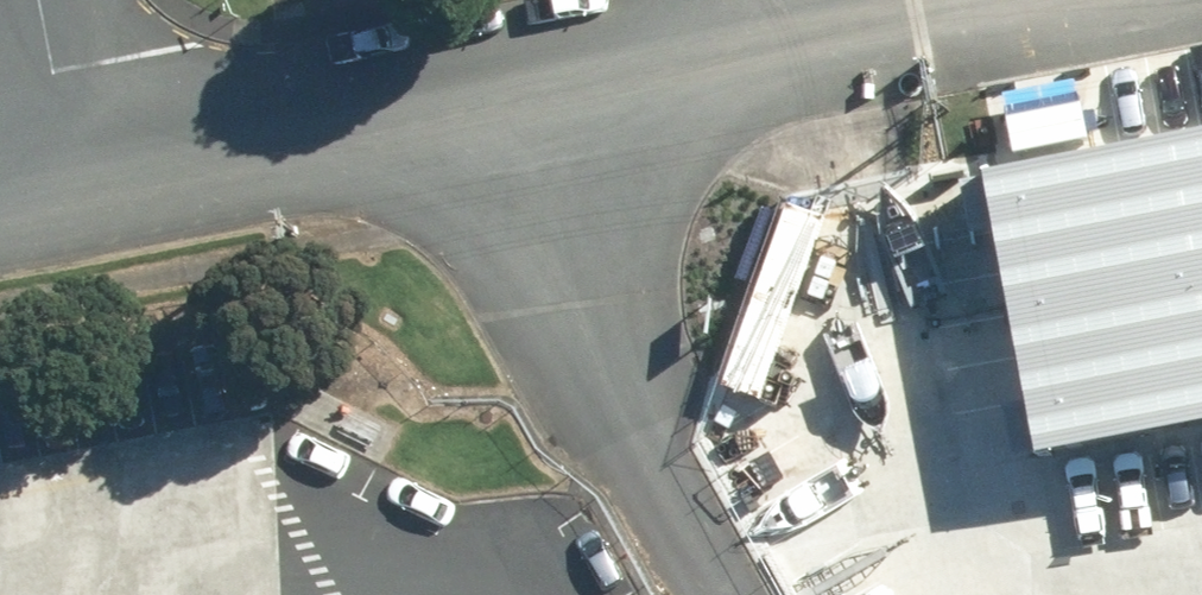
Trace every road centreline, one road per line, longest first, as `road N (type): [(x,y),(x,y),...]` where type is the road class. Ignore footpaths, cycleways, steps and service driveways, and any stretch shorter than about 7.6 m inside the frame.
road 1 (unclassified): [(471,89),(746,594)]
road 2 (unclassified): [(471,89),(946,0)]
road 3 (unclassified): [(62,164),(471,89)]
road 4 (unclassified): [(62,164),(31,0)]

